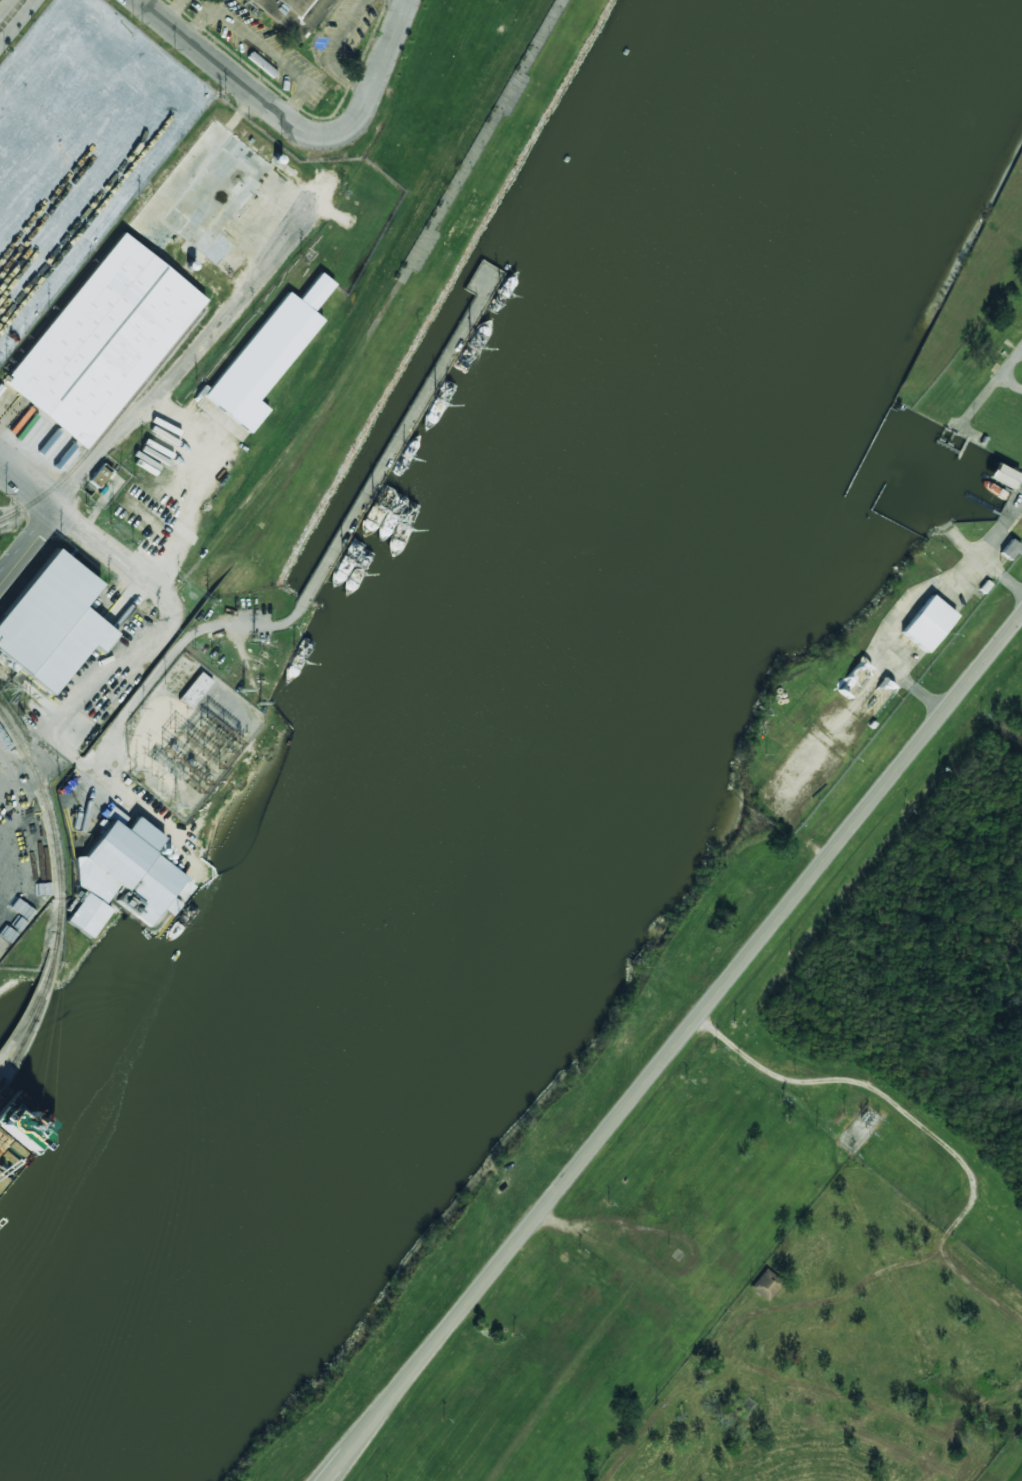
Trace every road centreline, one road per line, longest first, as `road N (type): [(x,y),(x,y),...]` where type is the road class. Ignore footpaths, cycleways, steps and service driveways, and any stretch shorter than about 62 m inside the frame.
road 1 (tertiary): [(325,1480),(1021,613)]
road 2 (residential): [(57,508),(220,324),(333,174)]
road 3 (residential): [(336,134),(305,132),(140,0)]
road 4 (residential): [(181,605),(57,508)]
road 5 (residential): [(336,134),(361,114),(406,0)]

